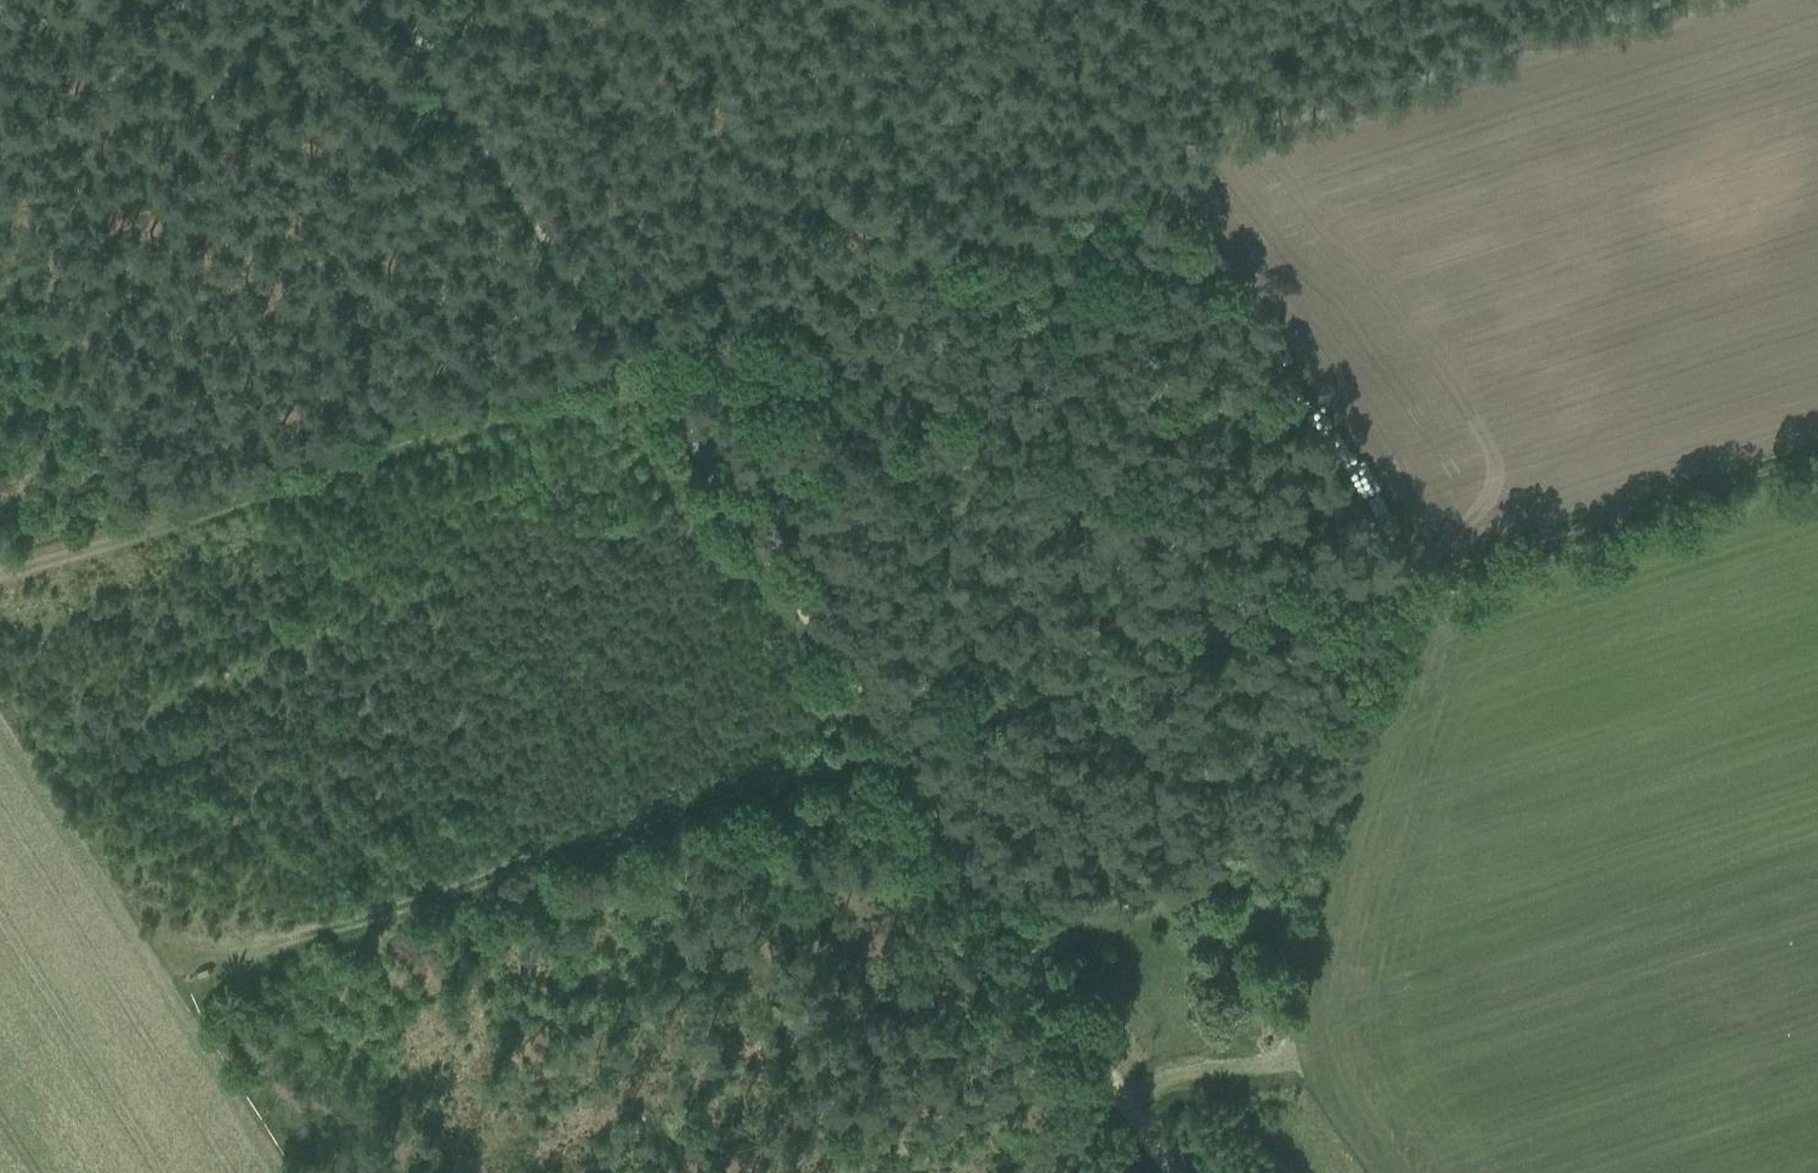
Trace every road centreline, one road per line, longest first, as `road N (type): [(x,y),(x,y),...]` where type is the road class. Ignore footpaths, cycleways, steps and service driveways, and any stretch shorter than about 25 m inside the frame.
road 1 (track): [(890,736),(399,0)]
road 2 (track): [(1178,1172),(890,736)]

